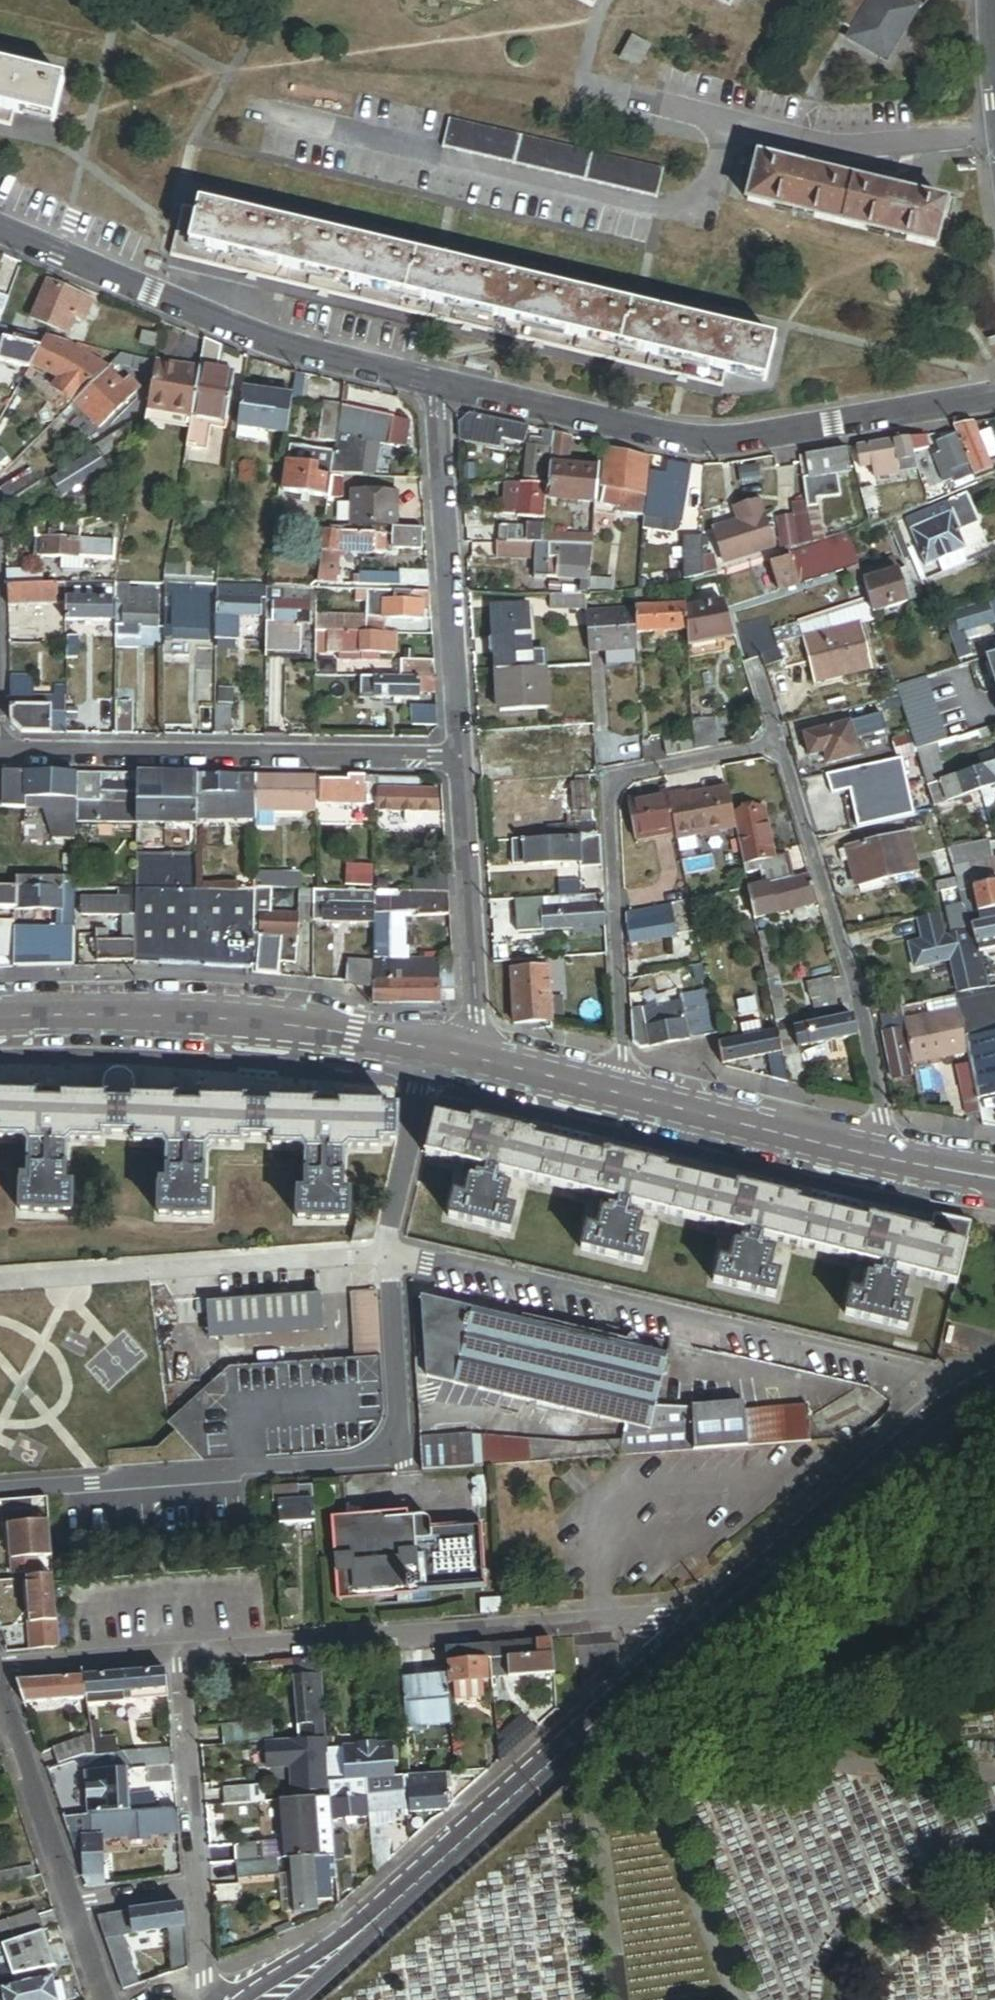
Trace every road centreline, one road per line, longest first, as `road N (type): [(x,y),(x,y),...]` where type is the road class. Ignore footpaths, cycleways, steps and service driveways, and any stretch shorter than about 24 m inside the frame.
road 1 (residential): [(0,1290),(392,1259),(957,1389)]
road 2 (residential): [(275,1999),(716,1609)]
road 3 (residential): [(438,384),(681,441),(730,441),(994,394)]
road 4 (residential): [(179,1656),(716,1609)]
road 5 (residential): [(776,745),(610,778),(627,1095)]
road 6 (tertiary): [(479,1060),(287,1024),(173,1015),(0,1020)]
road 7 (residential): [(0,231),(267,344),(438,384)]
road 8 (residential): [(463,764),(0,754)]
road 9 (residential): [(888,1155),(861,1006),(776,745)]
road 10 (residential): [(463,764),(438,384)]
road 11 (residential): [(716,1609),(957,1389)]
road 12 (residential): [(479,1060),(463,764)]
road 13 (tertiary): [(888,1155),(627,1095)]
road 14 (residential): [(199,1893),(179,1656)]
road 15 (residential): [(0,1689),(75,1906)]
road 16 (residential): [(0,1671),(179,1656)]
road 17 (tertiary): [(627,1095),(479,1060)]
road 18 (residential): [(75,1906),(199,1893)]

